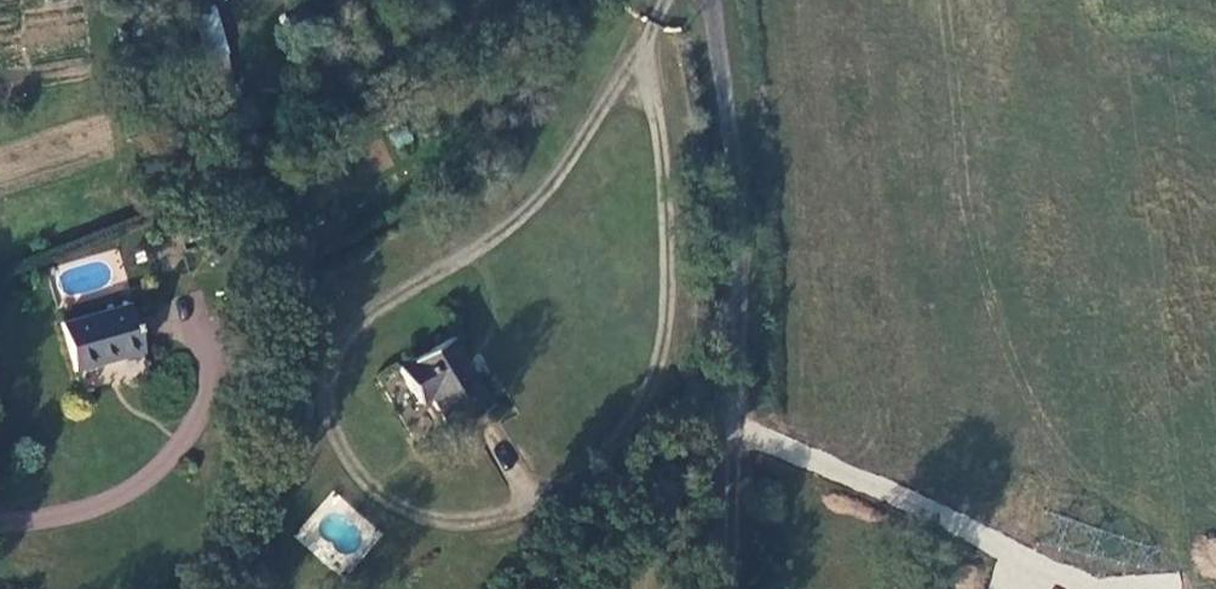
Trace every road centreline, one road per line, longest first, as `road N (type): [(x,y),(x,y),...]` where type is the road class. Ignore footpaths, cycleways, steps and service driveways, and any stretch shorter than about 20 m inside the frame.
road 1 (unclassified): [(716,0),(739,421)]
road 2 (track): [(739,421),(725,588)]

